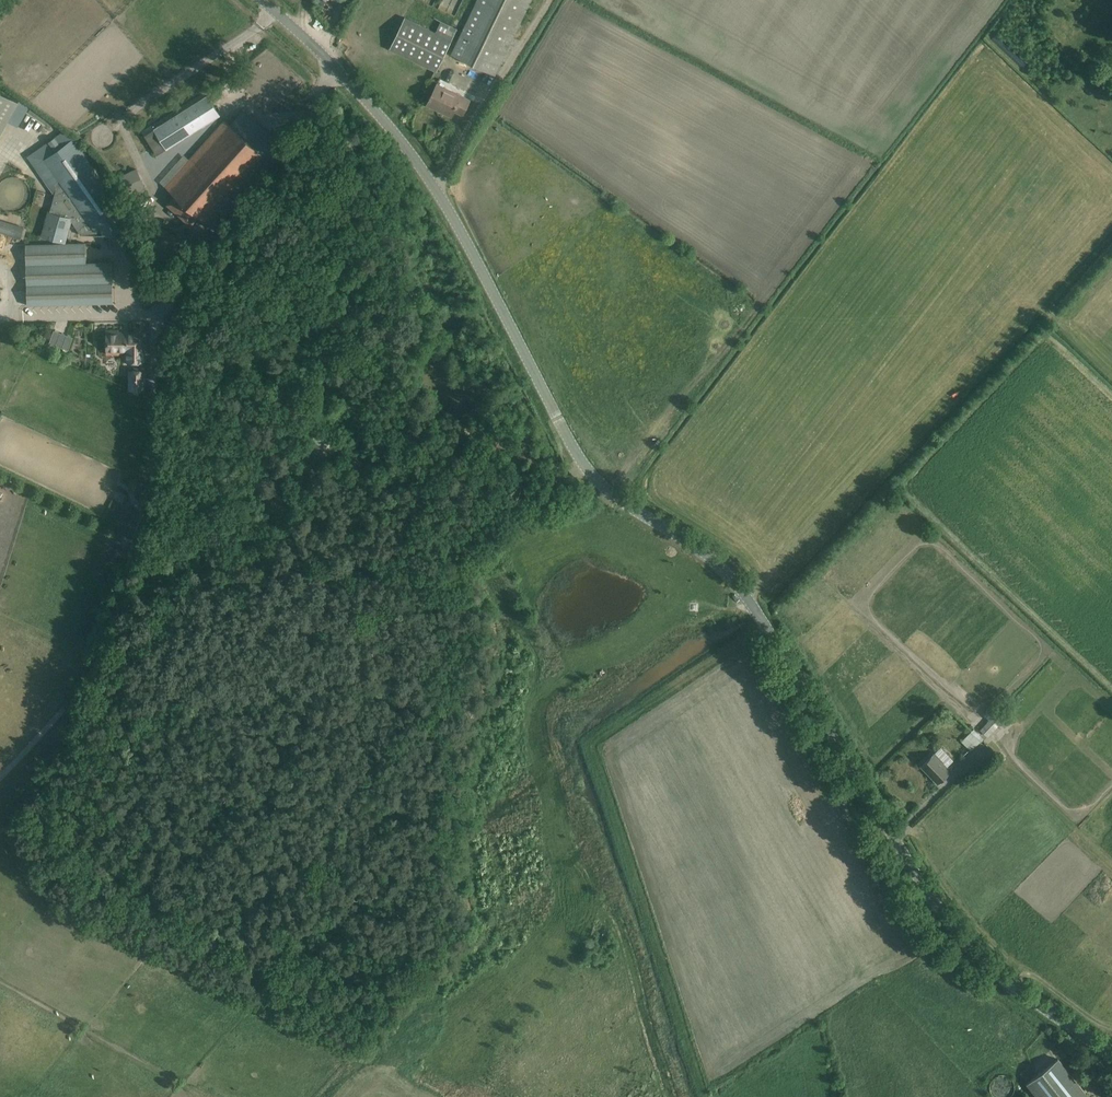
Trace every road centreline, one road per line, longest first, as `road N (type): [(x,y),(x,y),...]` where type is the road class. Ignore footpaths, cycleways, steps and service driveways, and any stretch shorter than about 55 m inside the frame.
road 1 (tertiary): [(1111,1060),(969,947),(747,595),(720,566),(594,481),(462,233),(421,170),(329,64)]
road 2 (track): [(154,324),(144,517),(78,688),(0,780)]
road 3 (unclassified): [(329,64),(293,155),(202,256),(154,324)]

